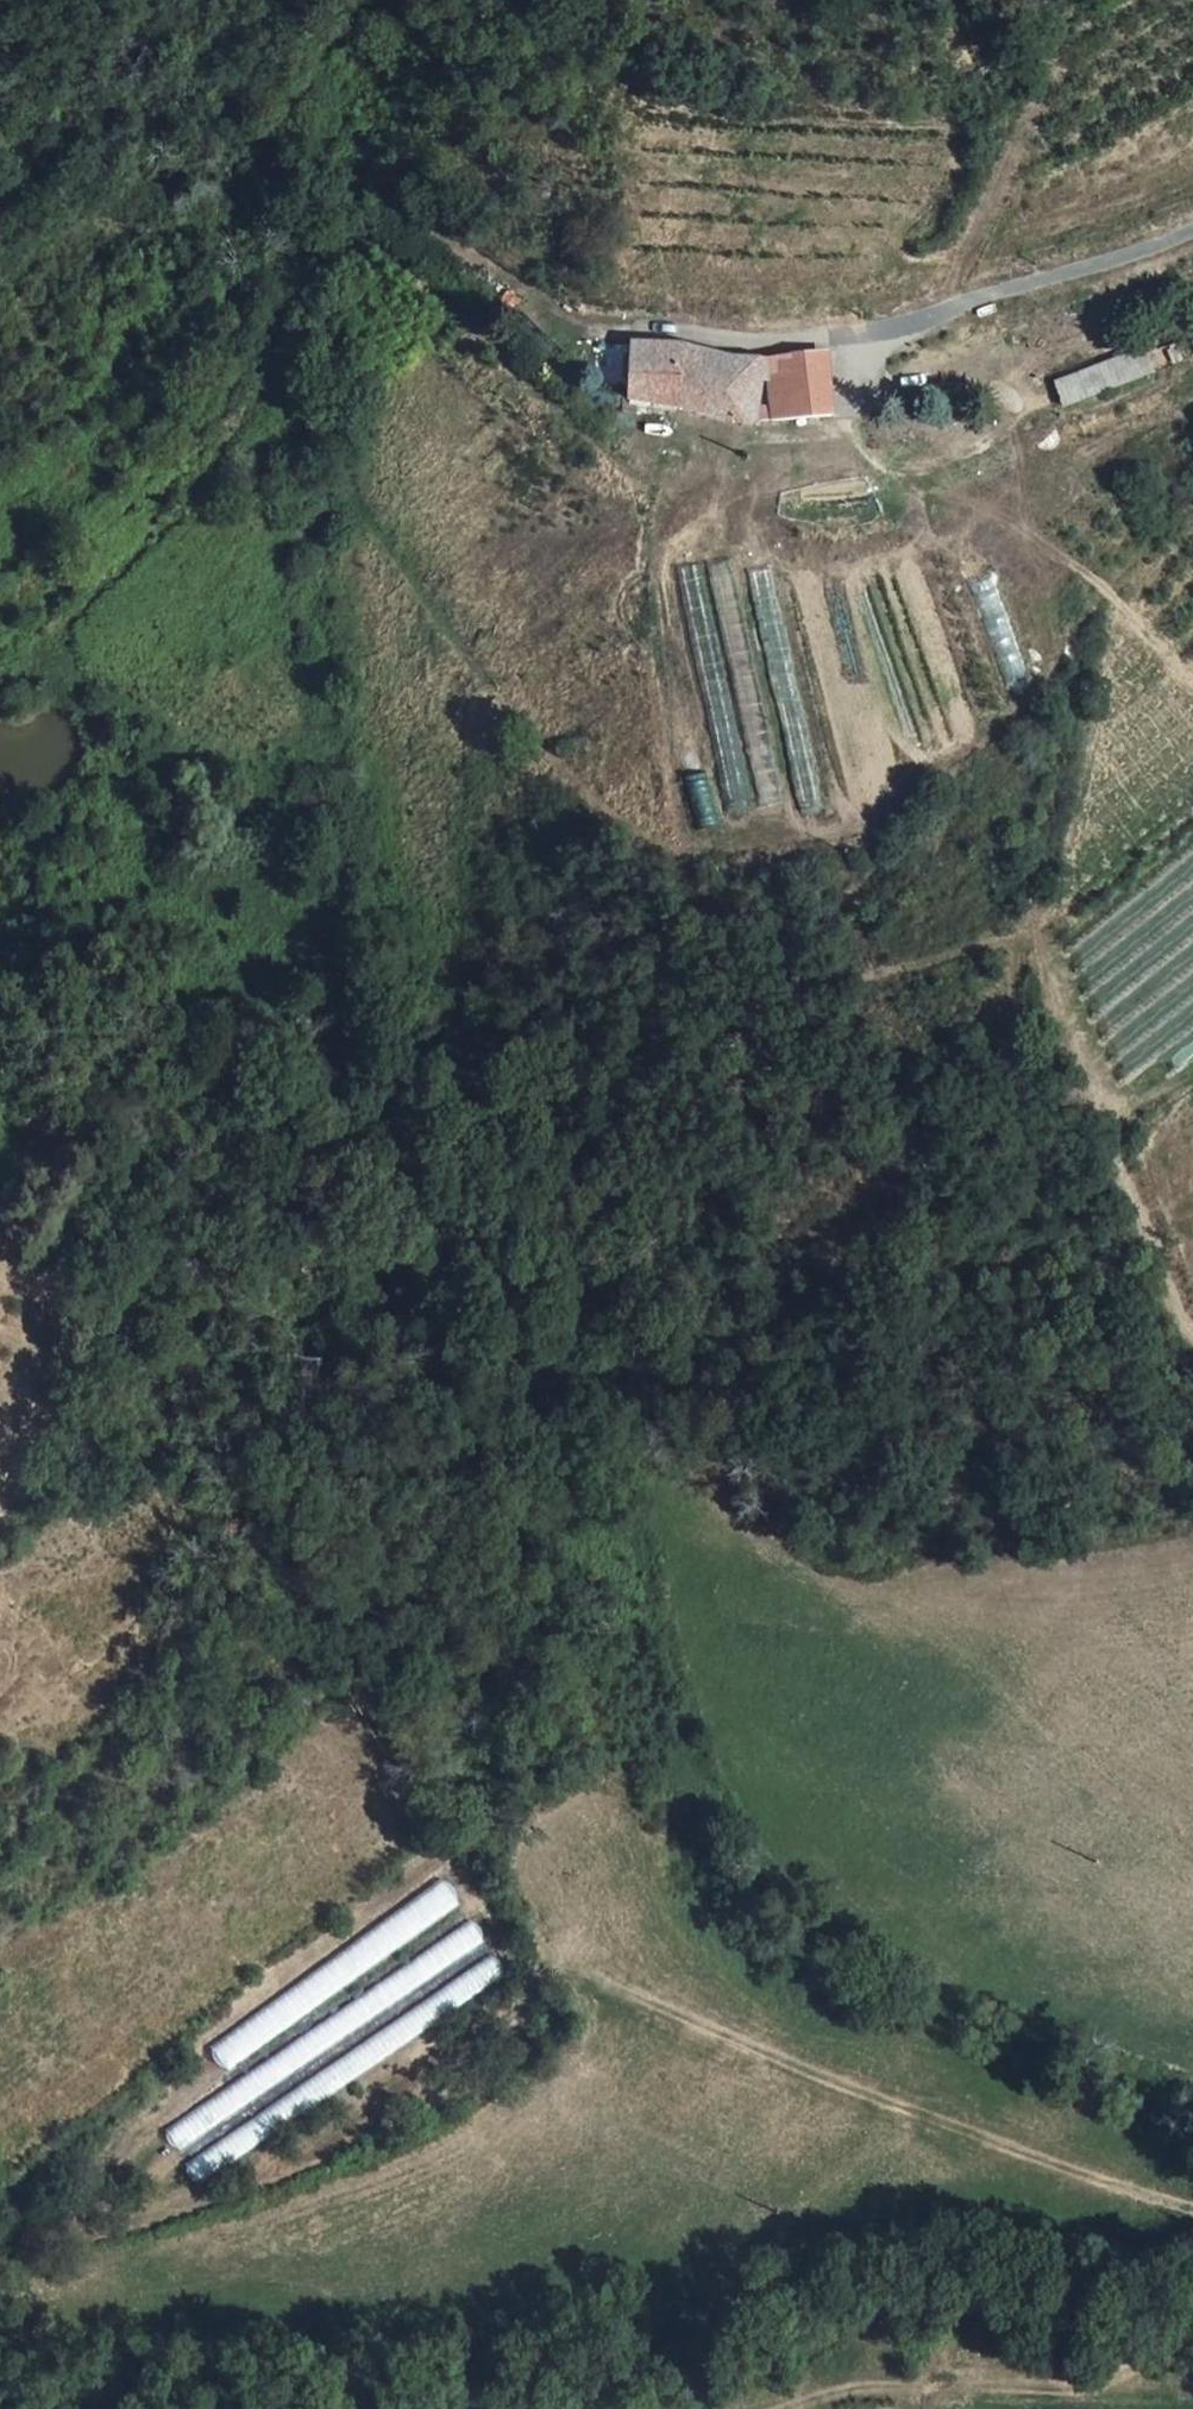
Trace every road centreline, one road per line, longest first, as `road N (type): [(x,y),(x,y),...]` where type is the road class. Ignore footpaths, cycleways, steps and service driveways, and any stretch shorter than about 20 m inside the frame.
road 1 (unclassified): [(1192,224),(1073,270),(828,330)]

